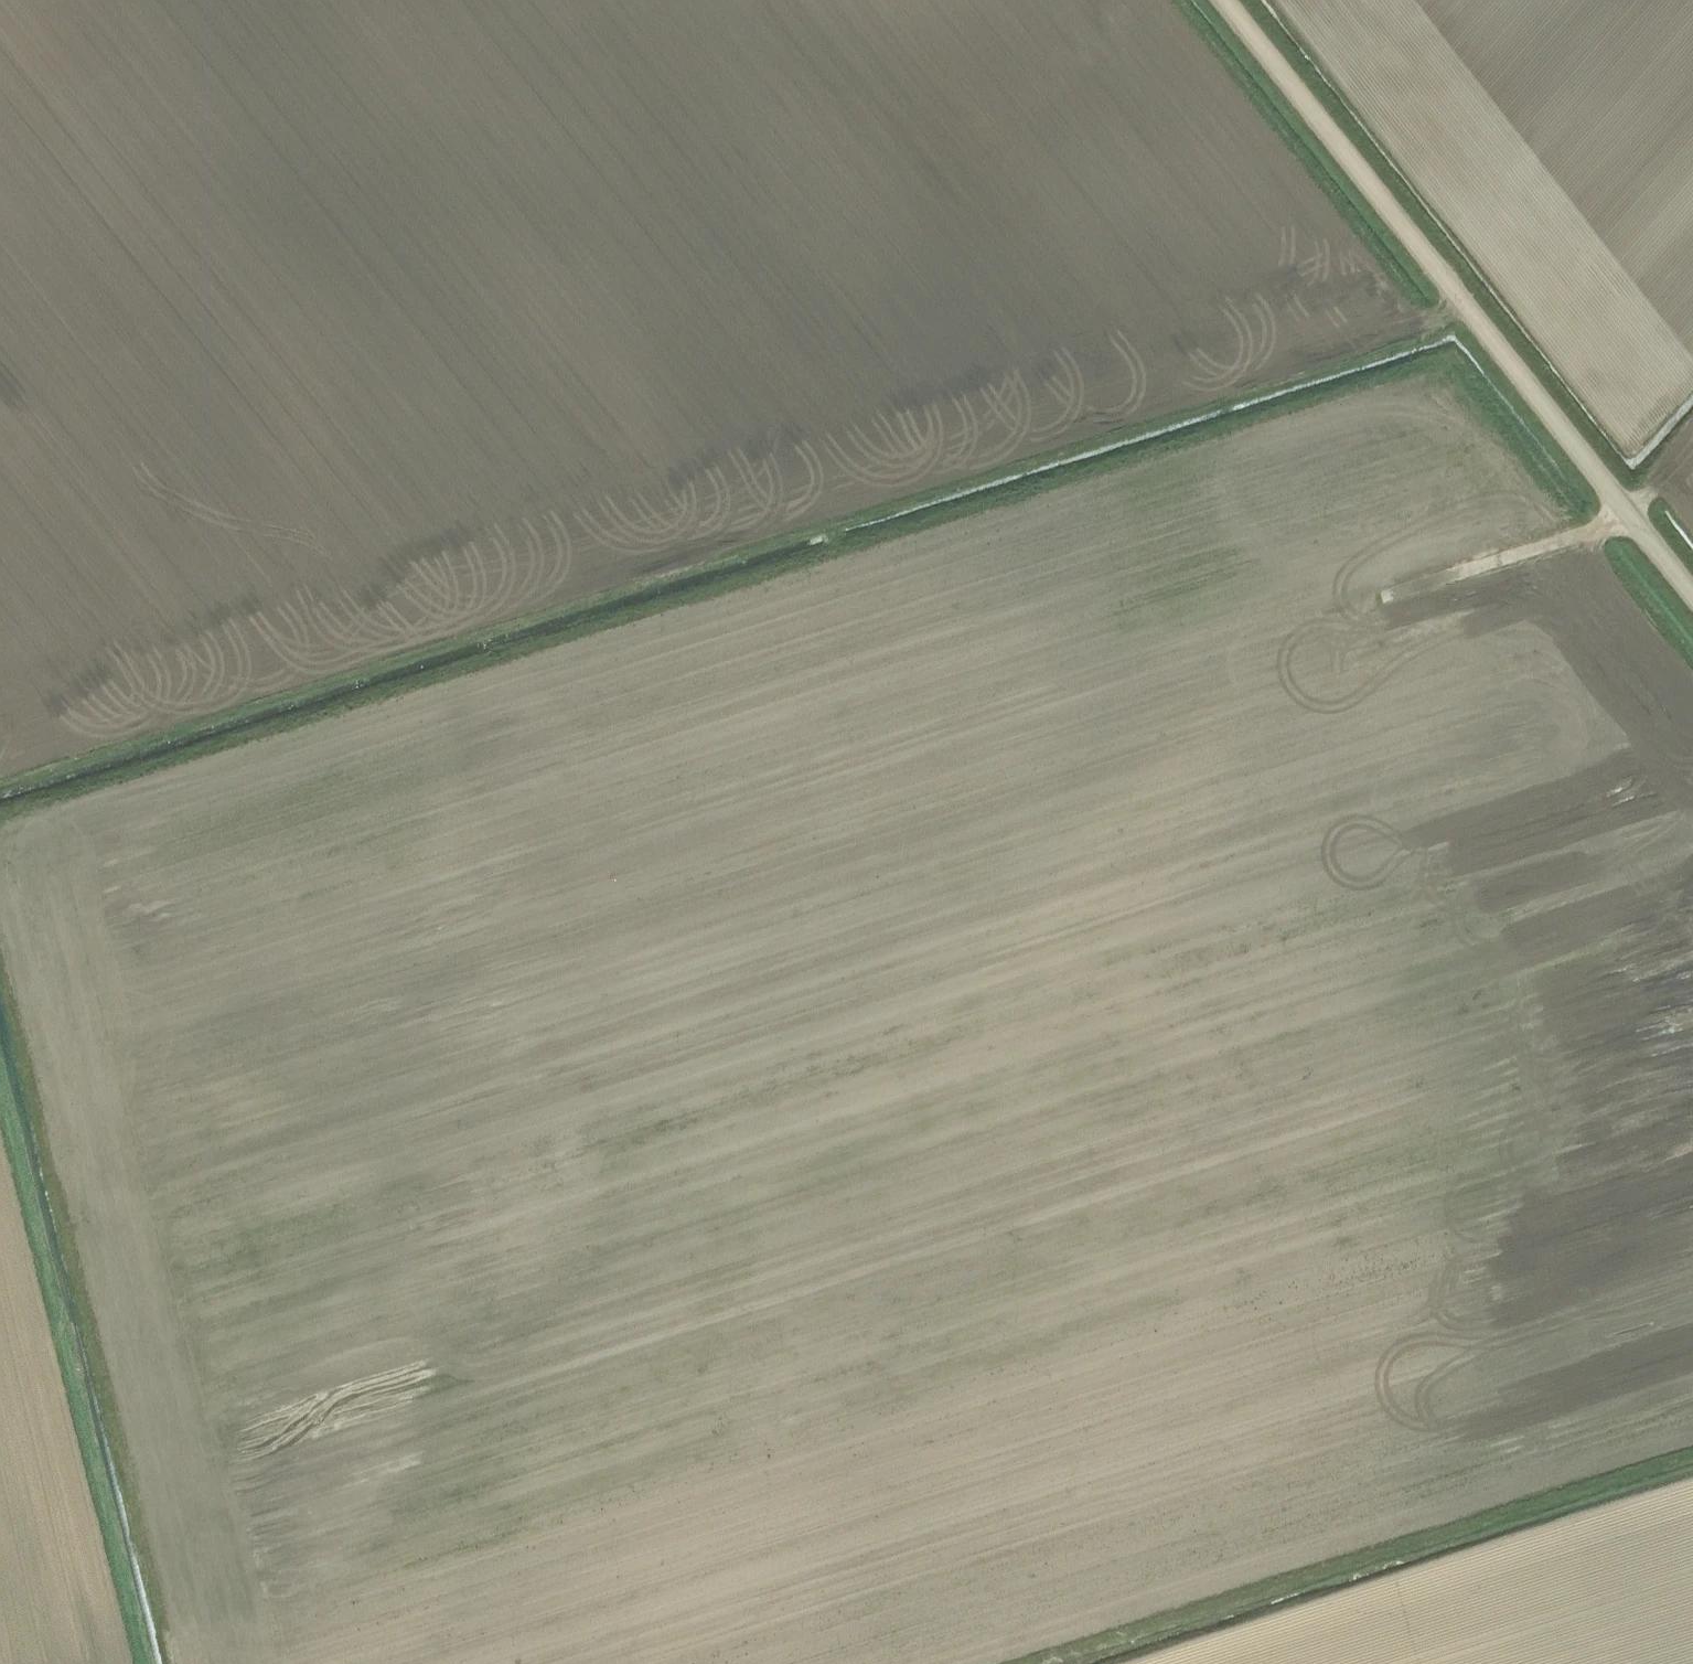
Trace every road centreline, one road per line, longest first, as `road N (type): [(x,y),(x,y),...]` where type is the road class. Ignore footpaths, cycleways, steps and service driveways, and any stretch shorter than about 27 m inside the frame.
road 1 (unclassified): [(1692,601),(1223,0)]

